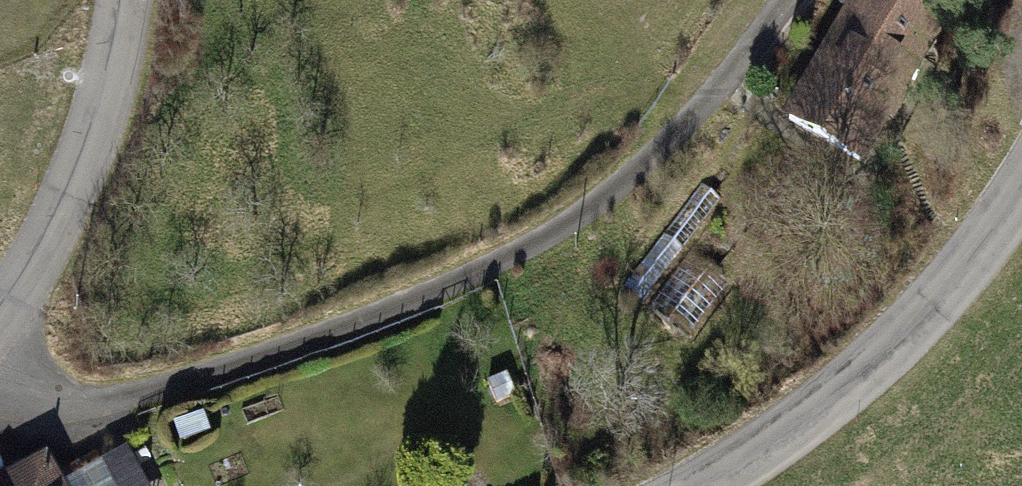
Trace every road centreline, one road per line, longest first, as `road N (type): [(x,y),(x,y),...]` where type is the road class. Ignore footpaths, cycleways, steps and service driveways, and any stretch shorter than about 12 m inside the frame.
road 1 (track): [(0,382),(100,406),(277,351),(492,269),(635,176),(768,0)]
road 2 (tertiary): [(1021,197),(884,365),(715,485)]
road 3 (tertiary): [(0,313),(61,214),(121,73),(127,0)]

